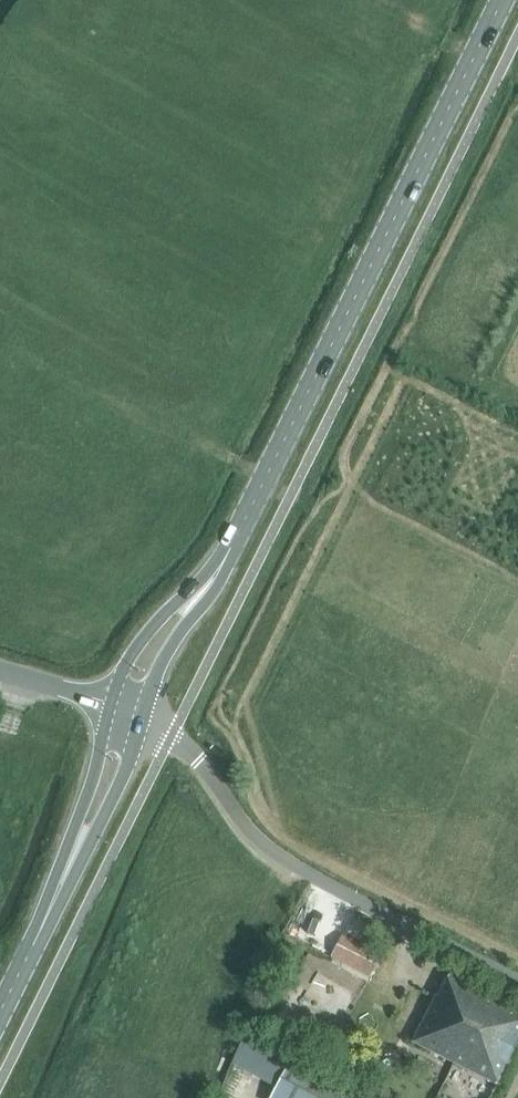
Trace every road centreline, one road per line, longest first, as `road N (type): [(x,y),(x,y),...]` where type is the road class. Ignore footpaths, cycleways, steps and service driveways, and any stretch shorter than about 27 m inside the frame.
road 1 (tertiary): [(127,707),(149,654),(221,561),(500,0)]
road 2 (unclassified): [(517,983),(274,857),(197,758),(127,707)]
road 3 (tertiary): [(0,1009),(97,805),(127,707)]
road 4 (track): [(211,447),(339,518)]
road 5 (tertiary): [(127,707),(0,675)]

